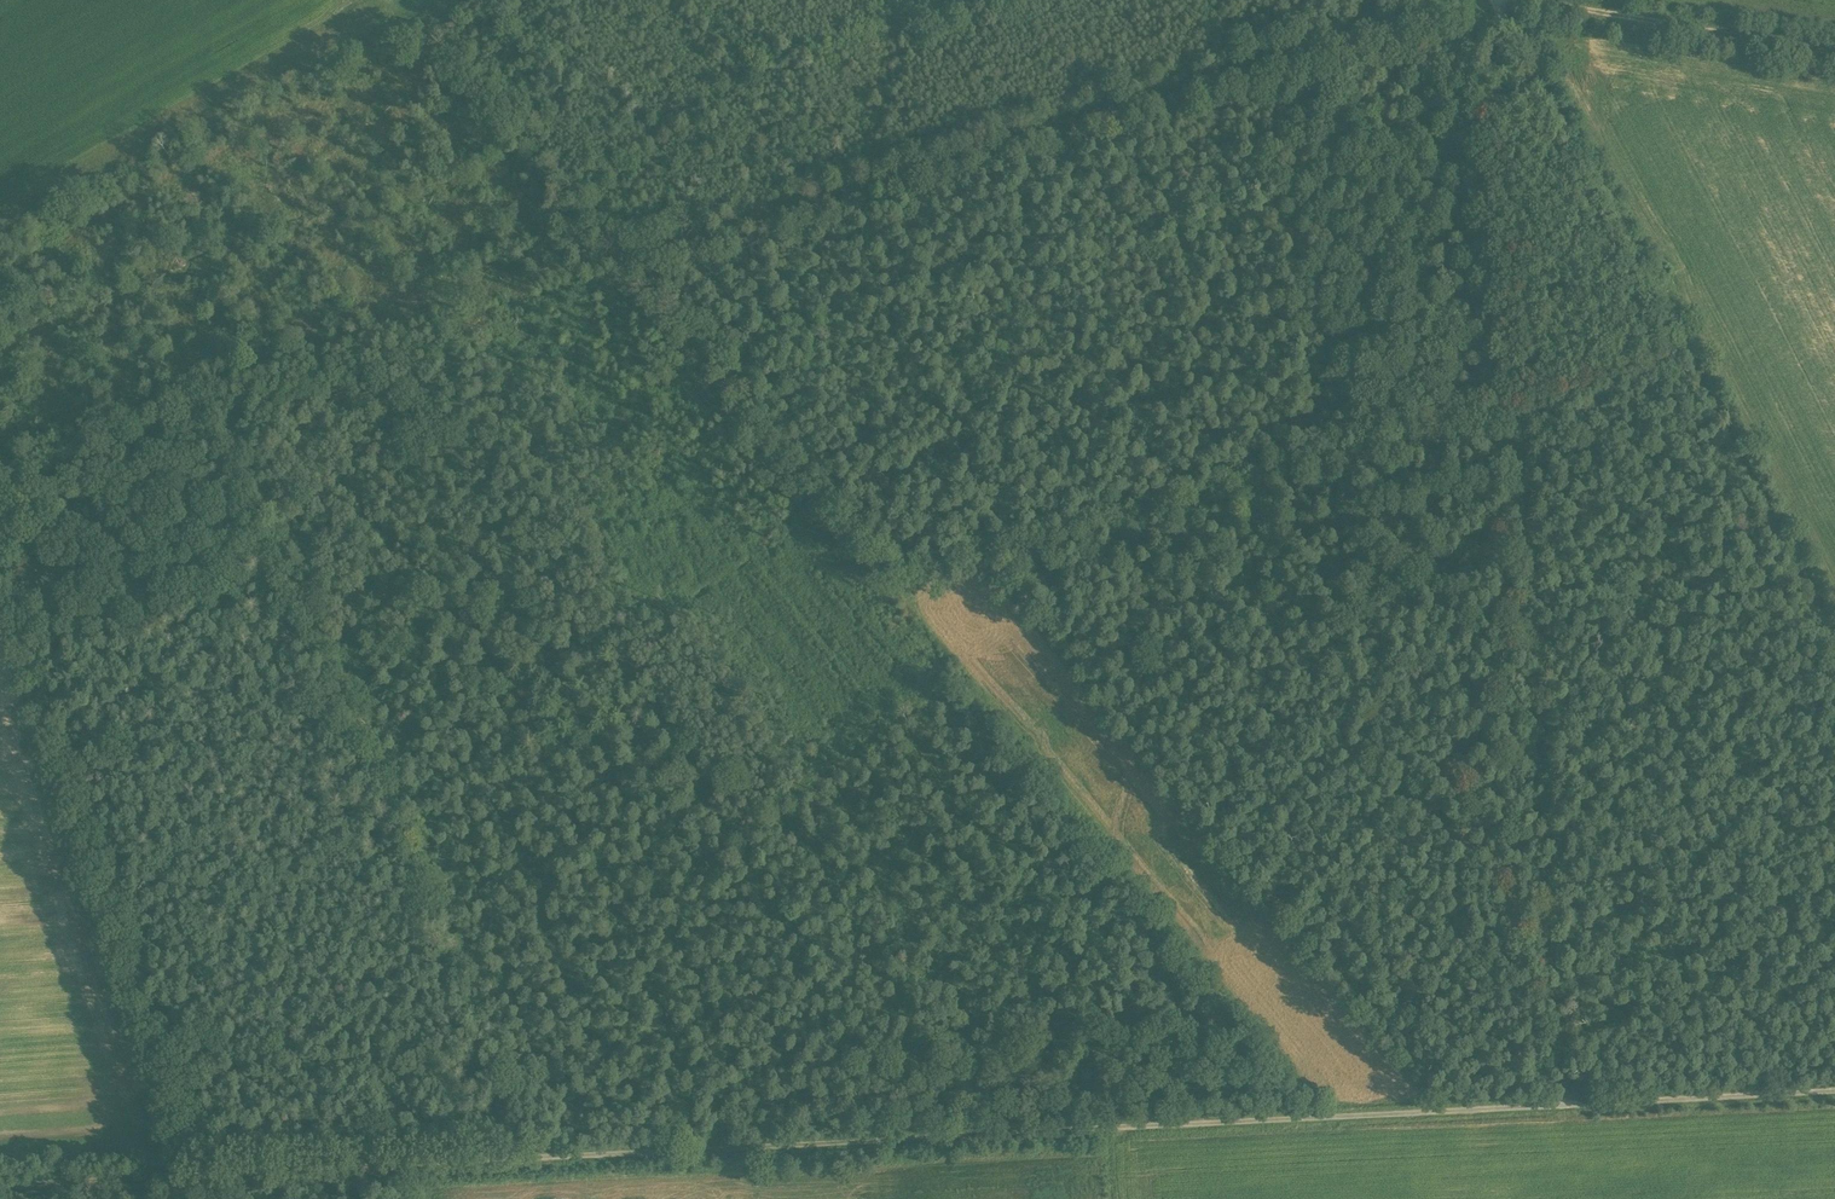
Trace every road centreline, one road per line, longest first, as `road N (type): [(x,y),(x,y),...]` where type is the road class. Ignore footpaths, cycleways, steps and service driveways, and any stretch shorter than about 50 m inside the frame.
road 1 (track): [(1834,1084),(0,1188)]
road 2 (unclassified): [(1834,633),(1495,0)]
road 3 (track): [(1834,48),(1540,0)]

